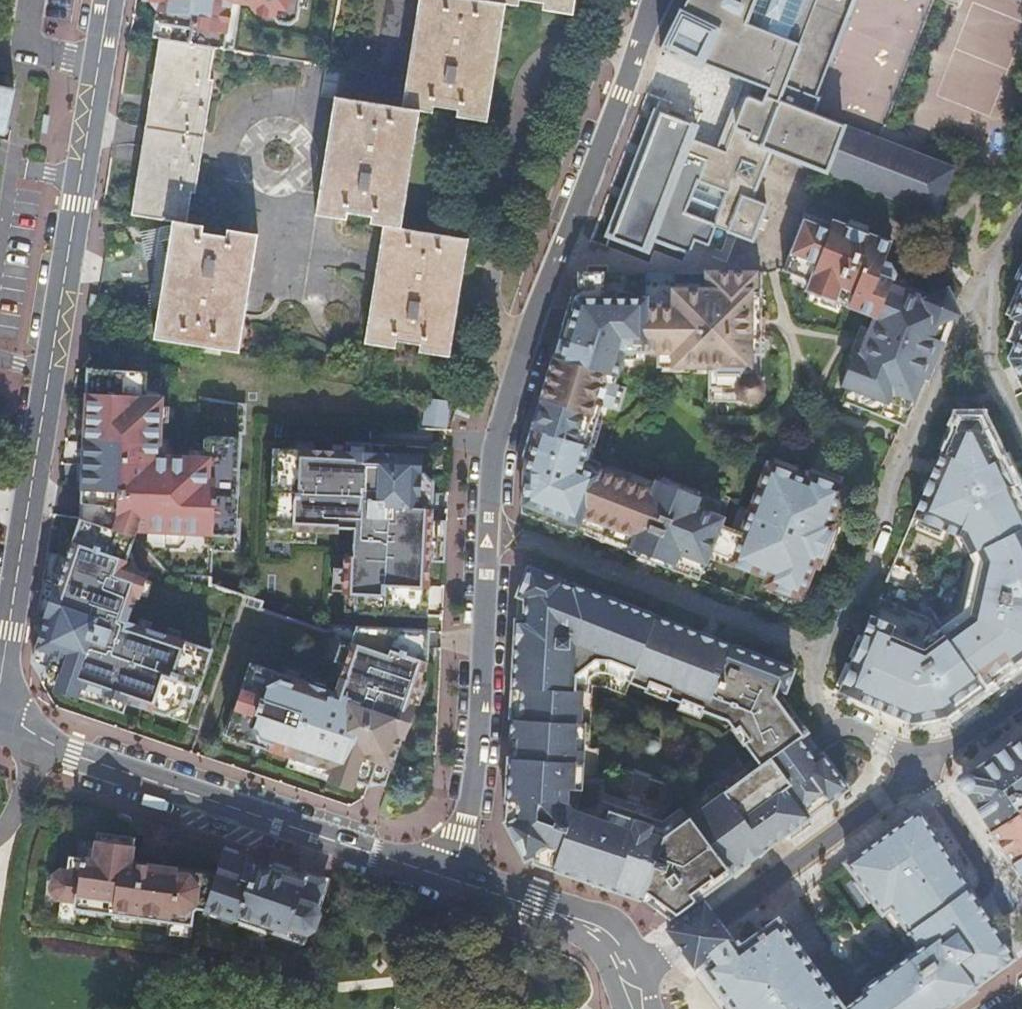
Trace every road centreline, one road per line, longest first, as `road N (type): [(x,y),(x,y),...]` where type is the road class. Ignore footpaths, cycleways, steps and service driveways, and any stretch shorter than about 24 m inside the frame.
road 1 (residential): [(451,879),(475,760),(481,525),(496,440),(562,247),(662,0)]
road 2 (tertiary): [(0,678),(108,0)]
road 3 (tertiary): [(451,879),(0,727)]
road 4 (residential): [(629,973),(664,957),(916,771)]
road 5 (tertiary): [(629,973),(600,932),(451,879)]
road 6 (residential): [(916,771),(990,885),(984,912)]
road 7 (residential): [(916,771),(1021,695)]

